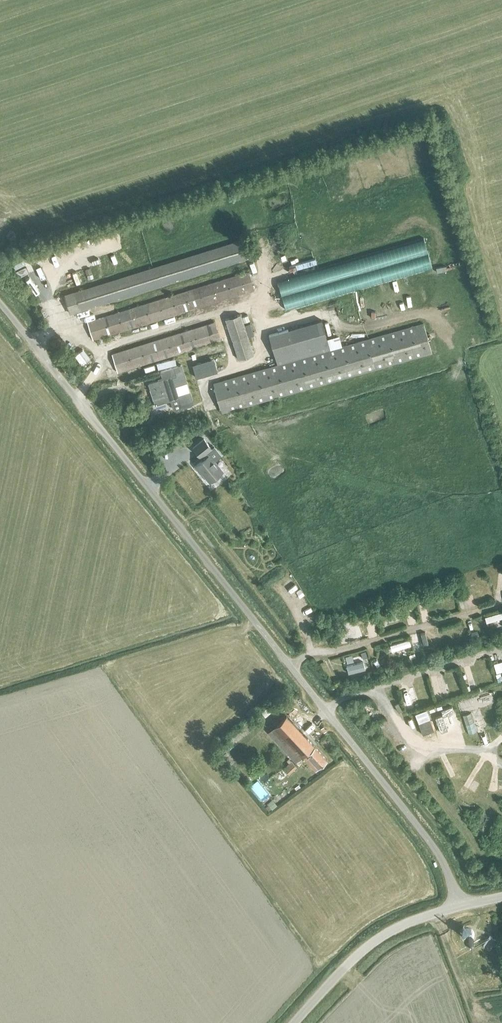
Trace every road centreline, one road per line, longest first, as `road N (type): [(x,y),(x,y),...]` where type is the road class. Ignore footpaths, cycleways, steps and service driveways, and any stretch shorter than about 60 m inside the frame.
road 1 (unclassified): [(460,904),(419,827),(0,303)]
road 2 (unclassified): [(294,1022),(382,933),(460,904)]

